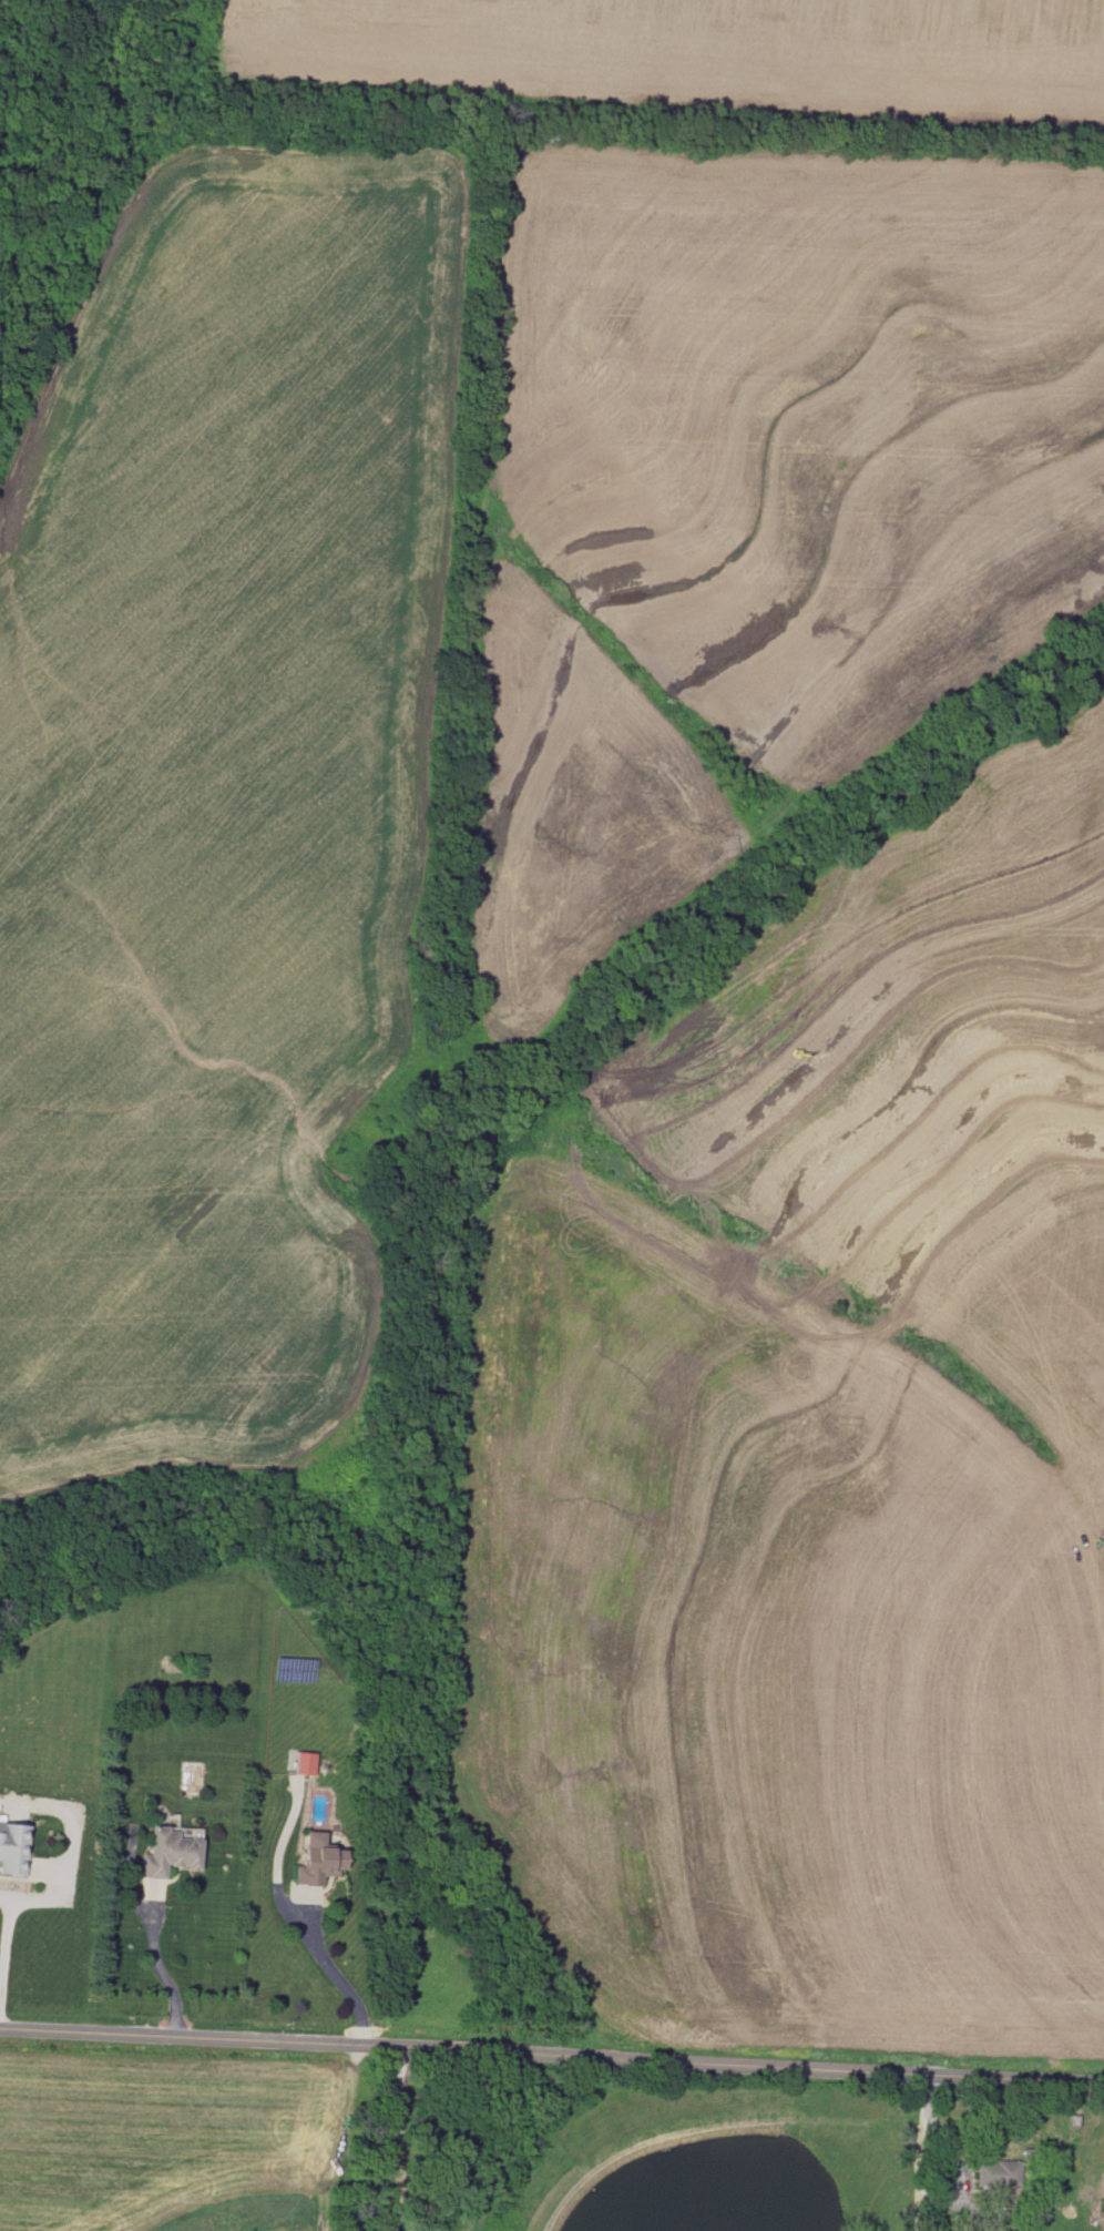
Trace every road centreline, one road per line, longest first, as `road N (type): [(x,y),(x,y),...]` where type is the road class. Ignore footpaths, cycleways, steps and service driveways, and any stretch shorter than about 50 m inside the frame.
road 1 (residential): [(0,2026),(1103,2078)]

